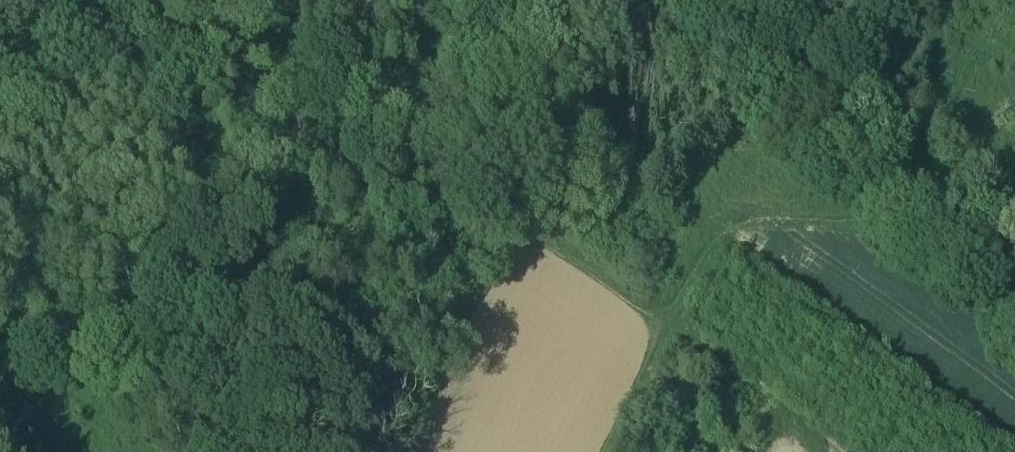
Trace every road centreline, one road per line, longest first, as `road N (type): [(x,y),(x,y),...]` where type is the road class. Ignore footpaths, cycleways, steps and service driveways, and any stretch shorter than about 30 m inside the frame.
road 1 (track): [(825,217),(913,214),(1014,293)]
road 2 (track): [(836,451),(675,326)]
road 3 (track): [(825,217),(743,238),(675,326)]
road 4 (track): [(608,451),(675,326)]

